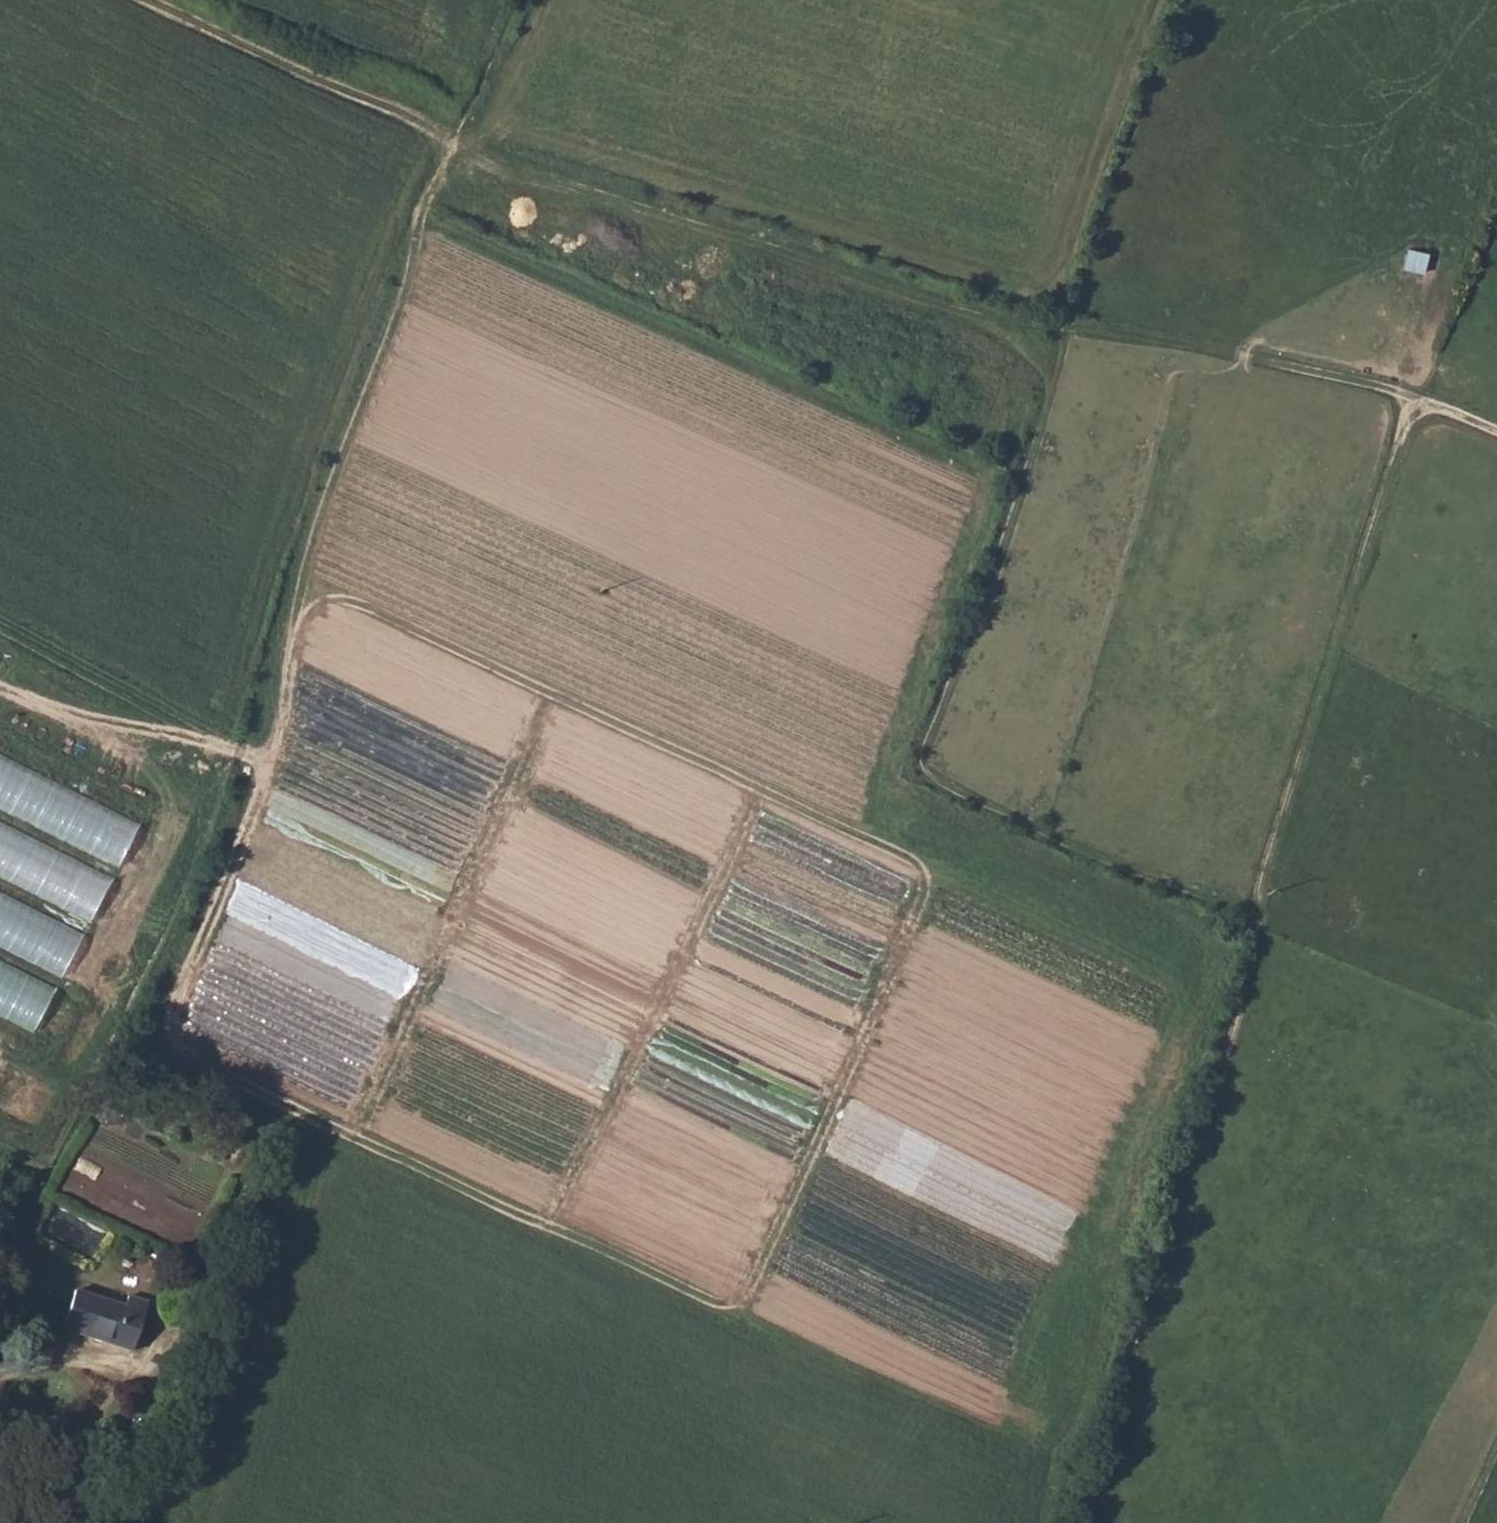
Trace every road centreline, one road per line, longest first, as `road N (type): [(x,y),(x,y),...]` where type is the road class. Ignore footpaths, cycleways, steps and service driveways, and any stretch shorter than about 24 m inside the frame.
road 1 (track): [(1413,407),(1388,389),(903,290),(459,131)]
road 2 (track): [(1255,917),(1255,889),(1397,425),(1413,407),(1433,405),(1496,432)]

